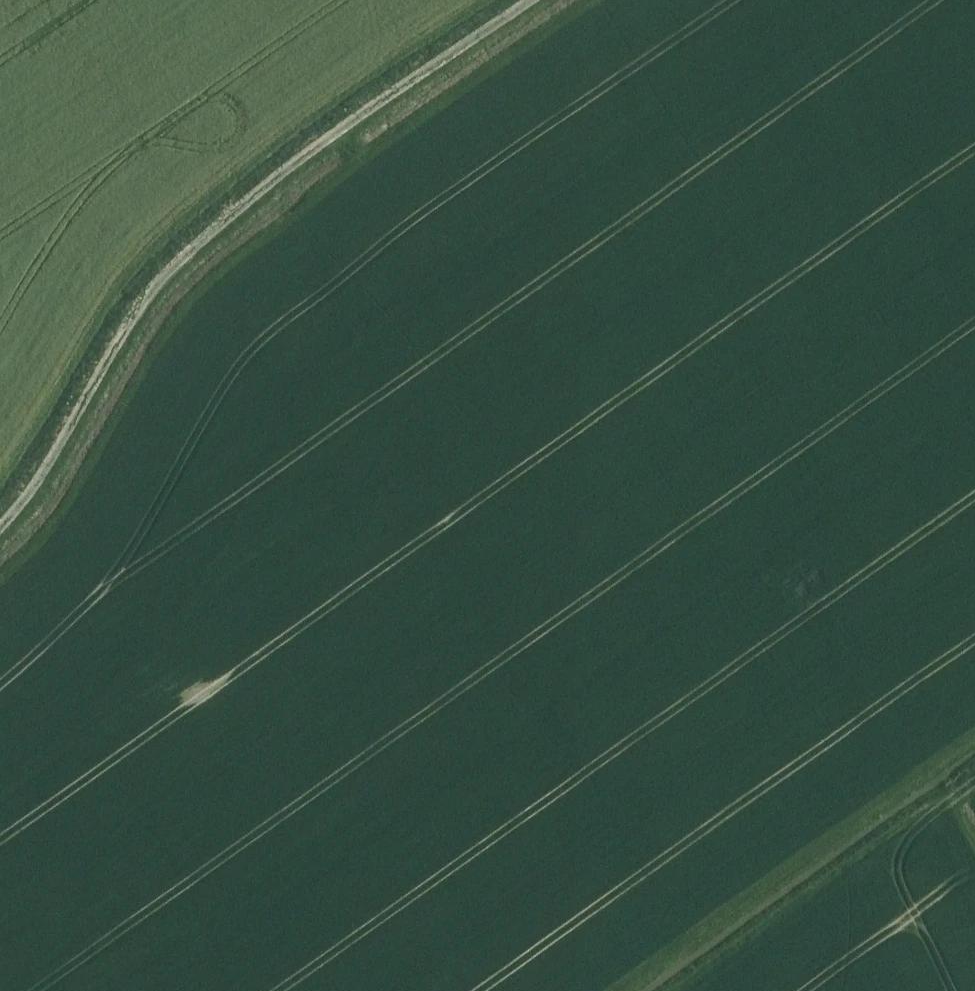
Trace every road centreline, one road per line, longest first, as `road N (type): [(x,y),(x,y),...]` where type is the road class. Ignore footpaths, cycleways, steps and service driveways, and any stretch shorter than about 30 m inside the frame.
road 1 (unclassified): [(489,0),(195,228),(0,521)]

